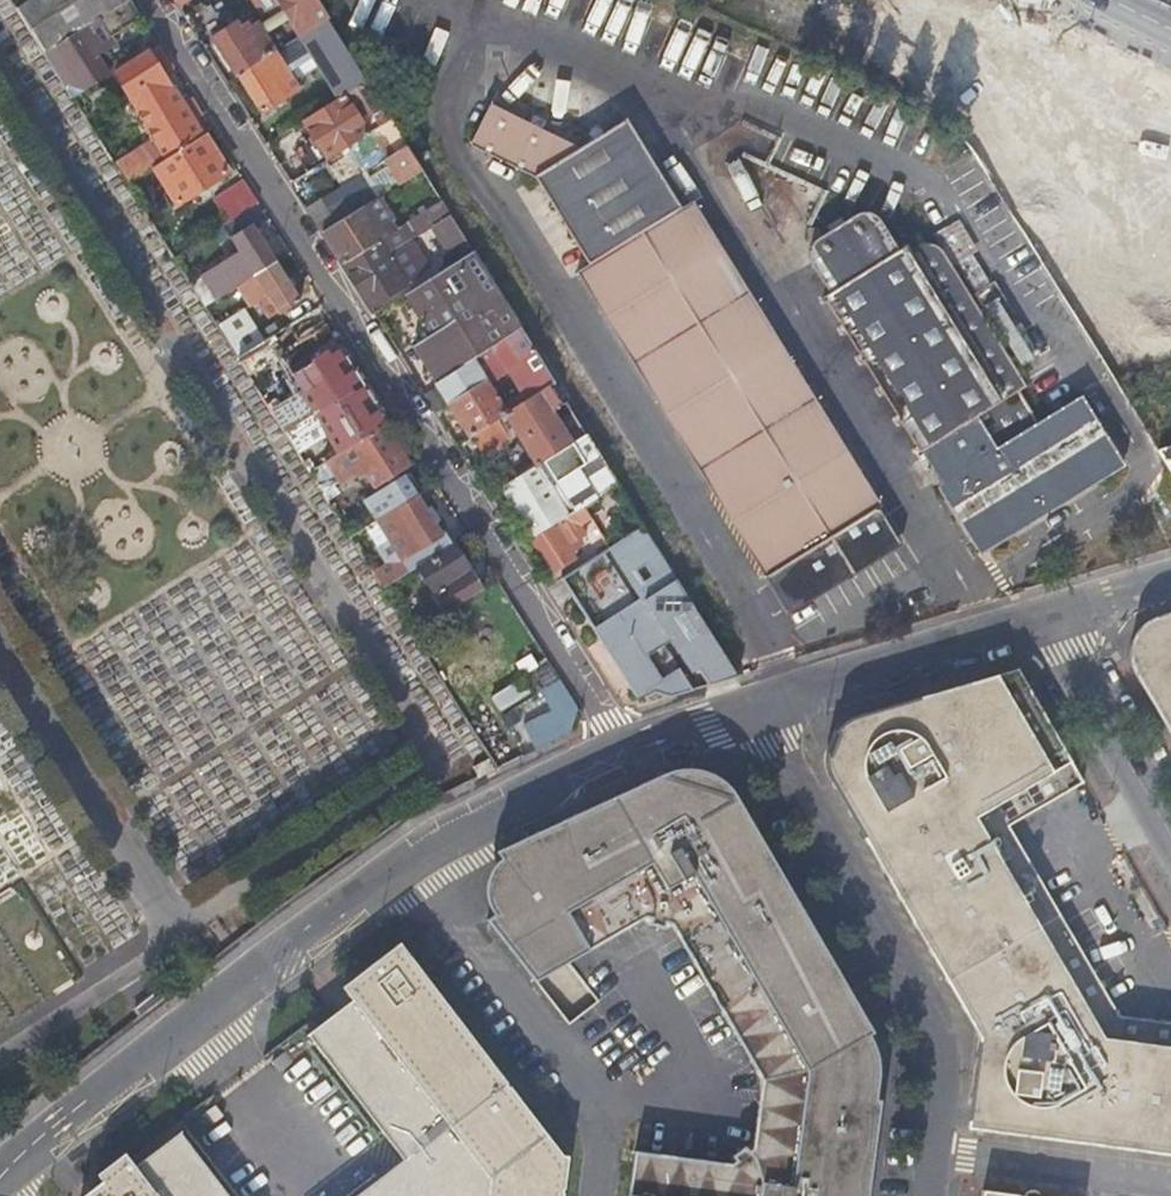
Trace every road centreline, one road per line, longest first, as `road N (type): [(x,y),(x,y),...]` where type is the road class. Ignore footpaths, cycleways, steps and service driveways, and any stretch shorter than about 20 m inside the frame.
road 1 (residential): [(623,749),(158,0)]
road 2 (residential): [(0,1189),(70,1120),(297,944),(409,869),(623,749)]
road 3 (residential): [(935,1152),(943,1080),(934,1032),(747,705)]
road 4 (residential): [(747,705),(1044,615)]
road 5 (unclassified): [(1170,844),(1044,615)]
road 6 (residential): [(935,1152),(1170,1182)]
road 7 (residential): [(1044,615),(1170,577)]
road 8 (residential): [(623,749),(747,705)]

